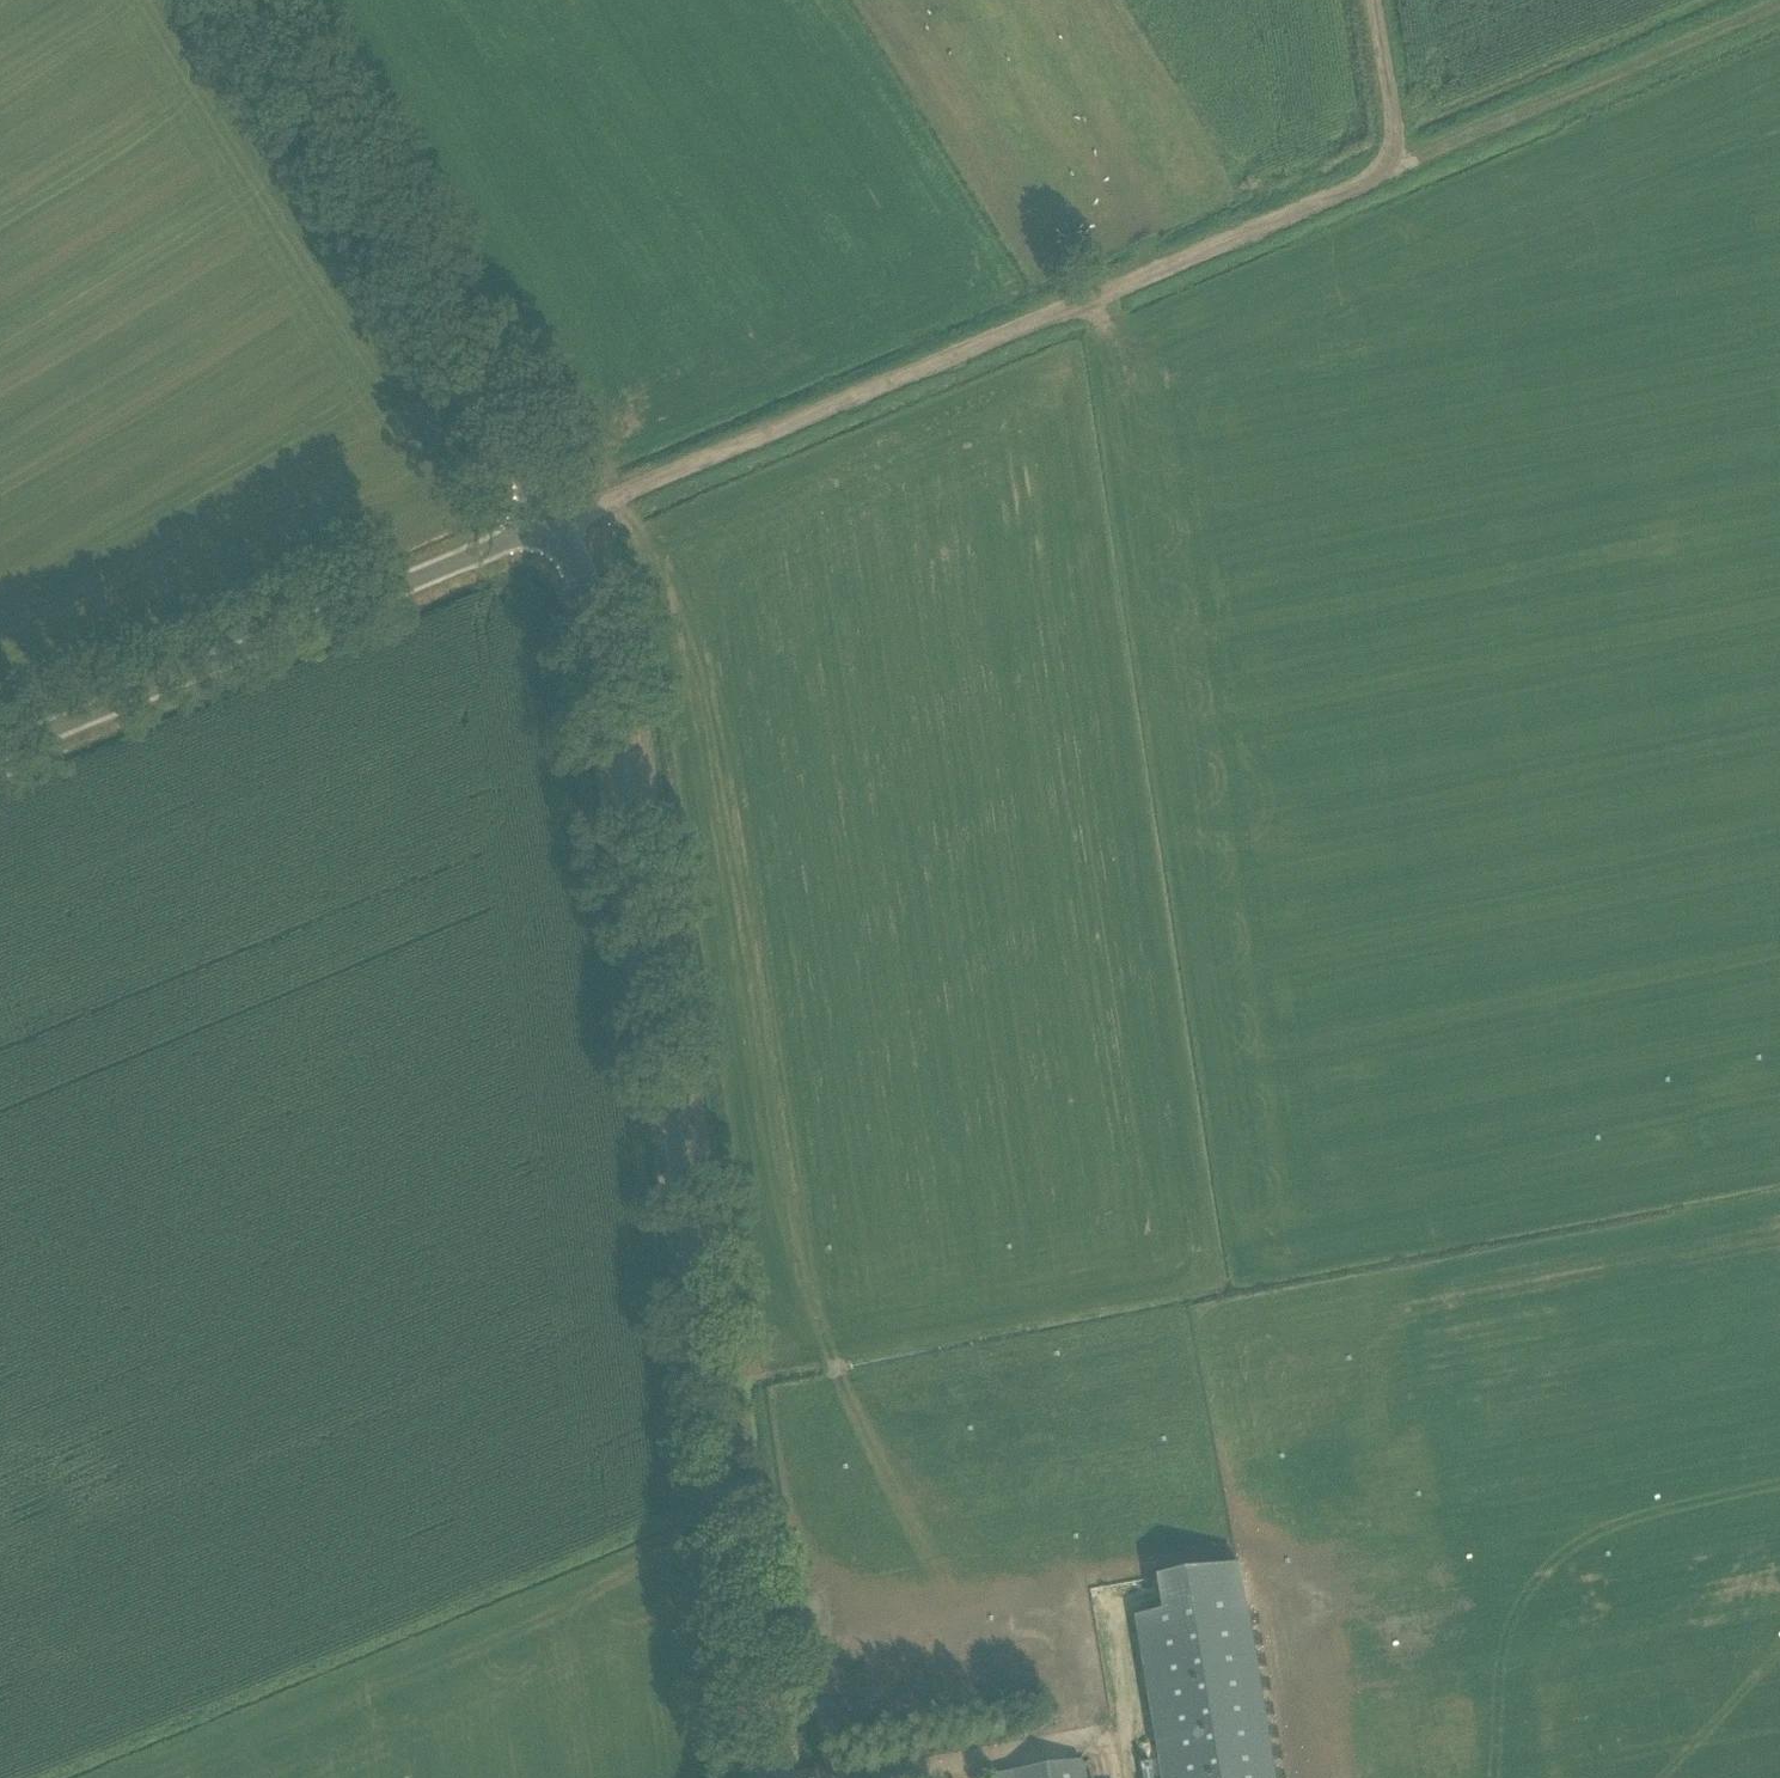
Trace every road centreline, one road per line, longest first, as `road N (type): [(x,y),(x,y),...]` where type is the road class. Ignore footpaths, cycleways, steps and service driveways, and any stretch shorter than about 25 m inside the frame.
road 1 (unclassified): [(764,1777),(559,528)]
road 2 (track): [(559,528),(1373,189),(1393,168),(1398,141),(1379,0)]
road 3 (unclassified): [(559,528),(493,402),(242,0)]
road 4 (unclassified): [(0,760),(559,528)]

